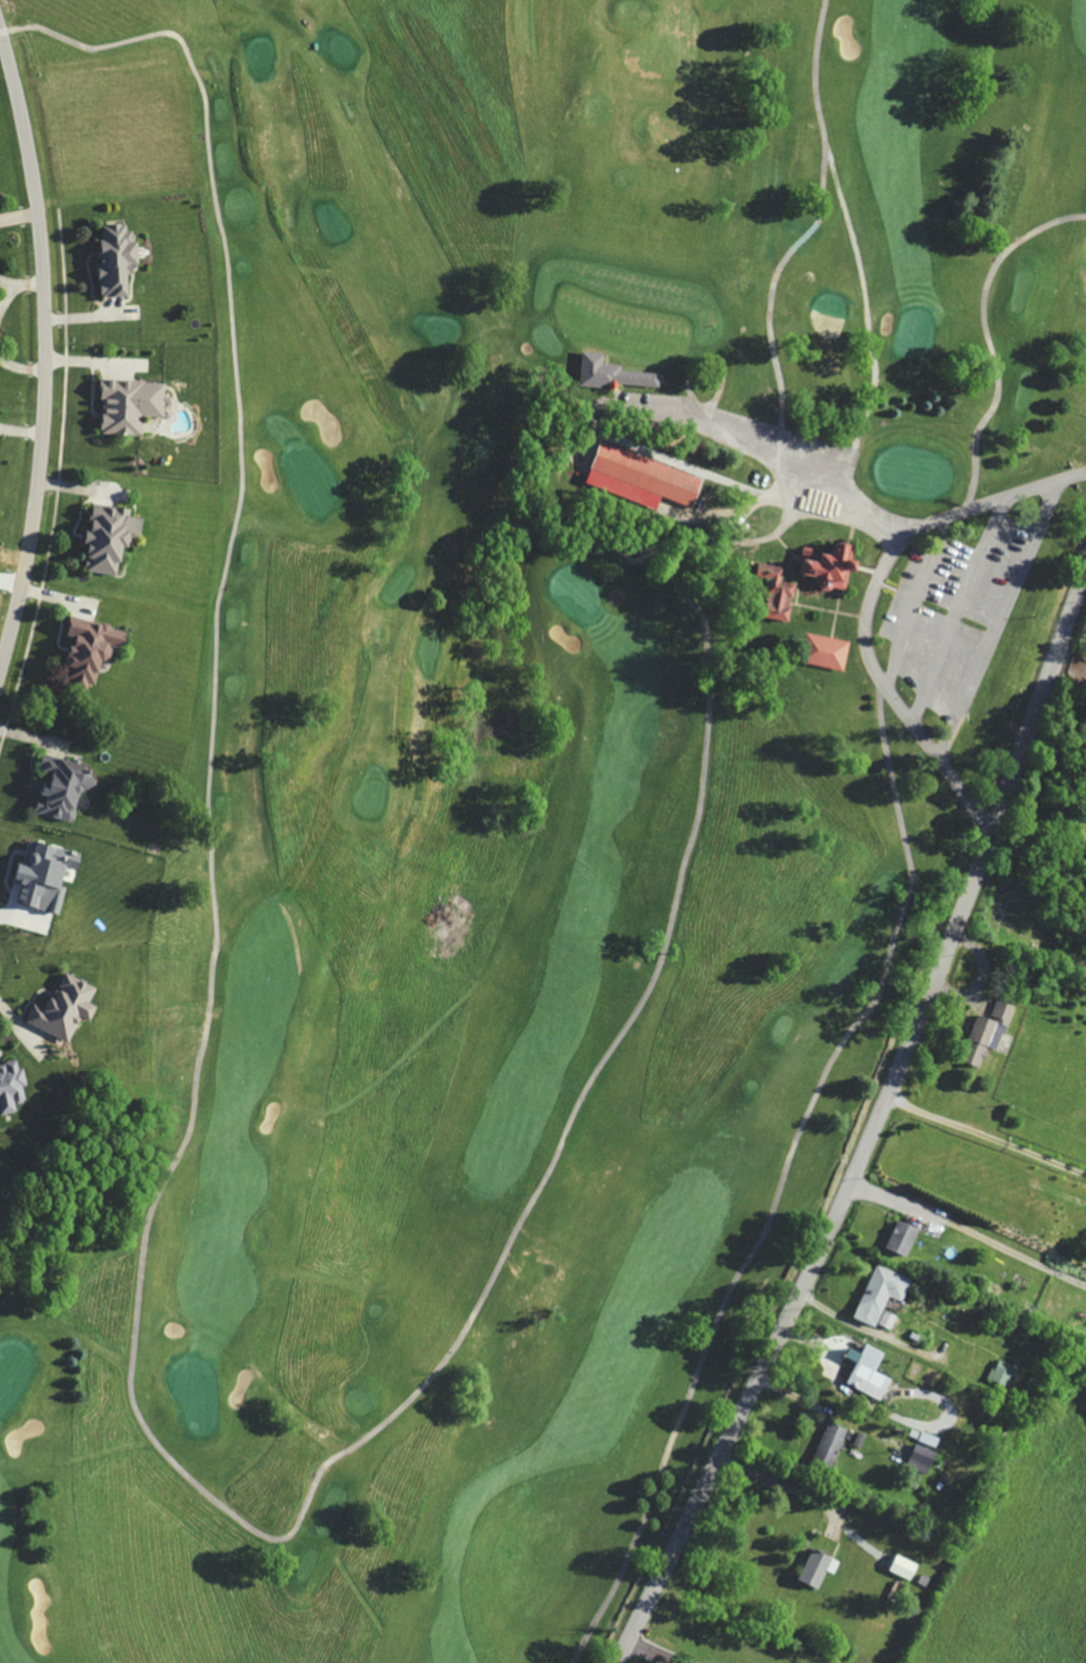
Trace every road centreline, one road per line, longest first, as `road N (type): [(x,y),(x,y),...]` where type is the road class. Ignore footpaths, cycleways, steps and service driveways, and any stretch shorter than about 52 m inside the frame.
road 1 (residential): [(1085,559),(886,1098),(613,1662)]
road 2 (residential): [(0,32),(34,189),(46,333),(38,480),(0,670)]

